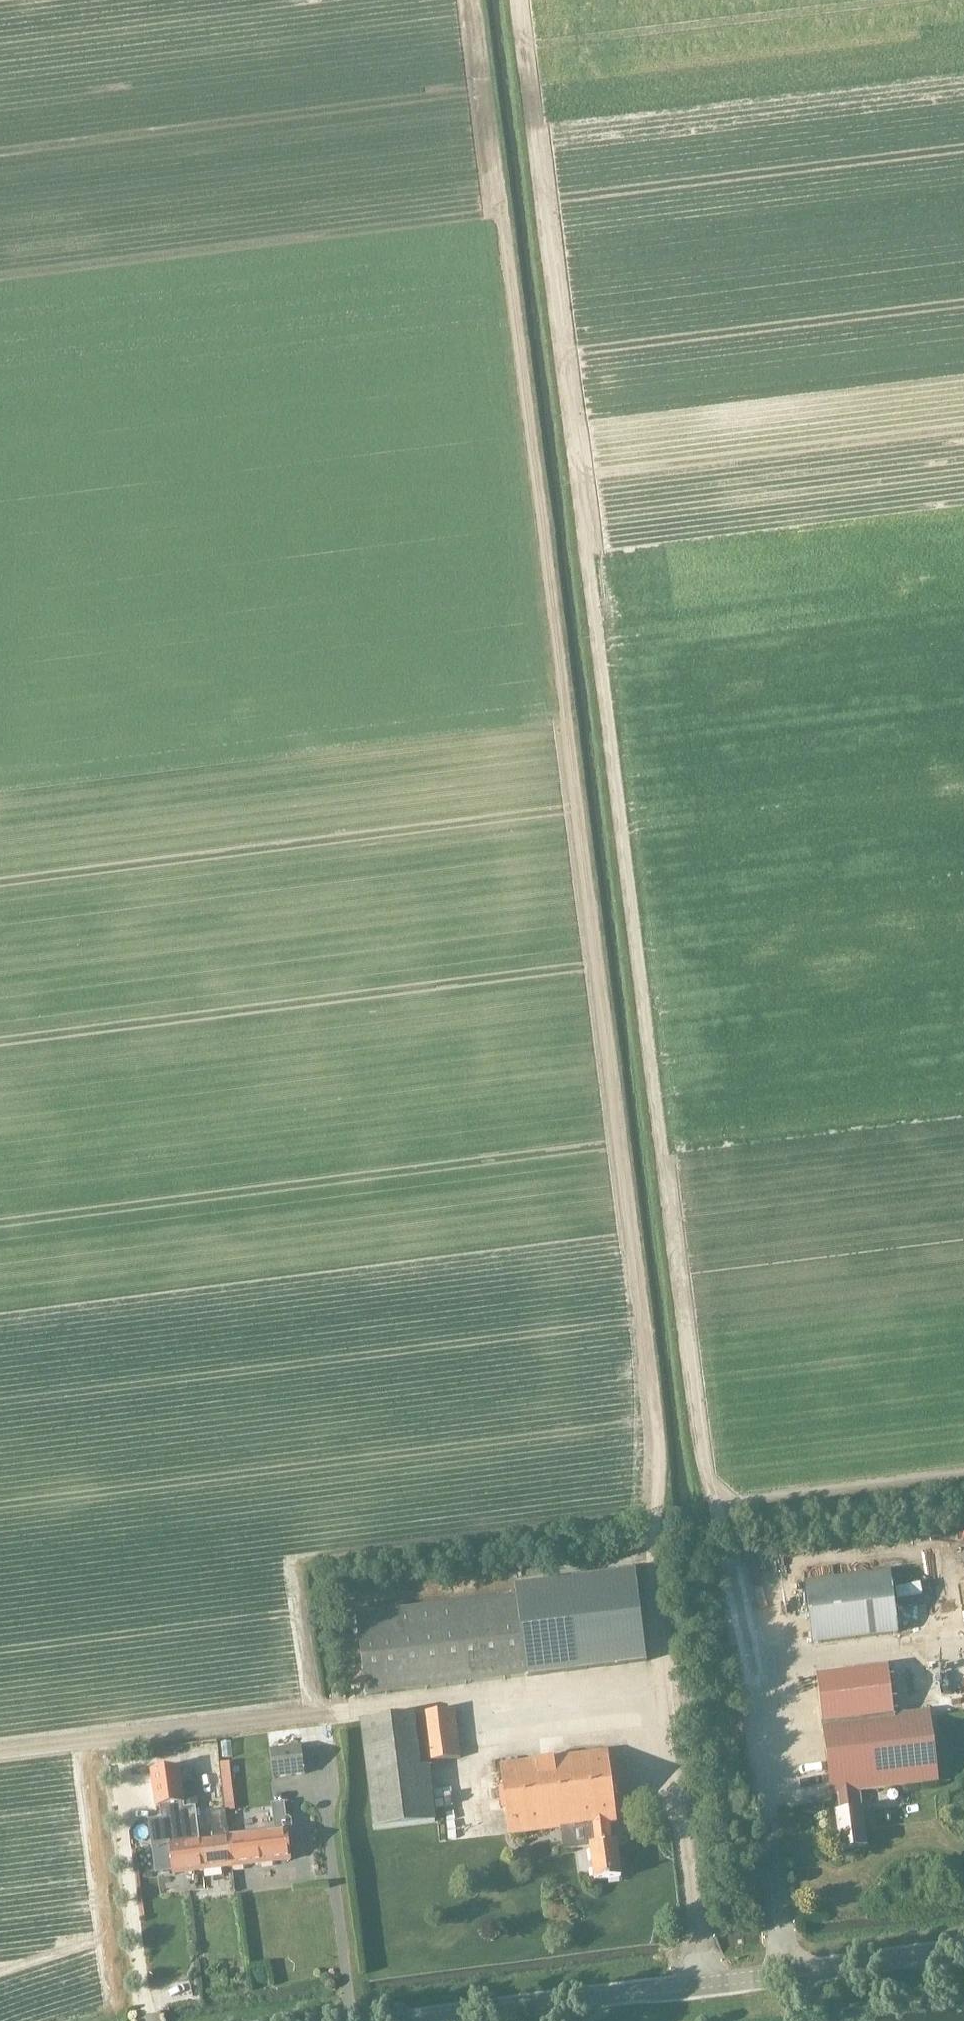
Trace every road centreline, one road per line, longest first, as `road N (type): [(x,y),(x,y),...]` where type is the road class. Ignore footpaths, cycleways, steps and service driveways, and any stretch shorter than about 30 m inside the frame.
road 1 (unclassified): [(403,2020),(963,1949)]

